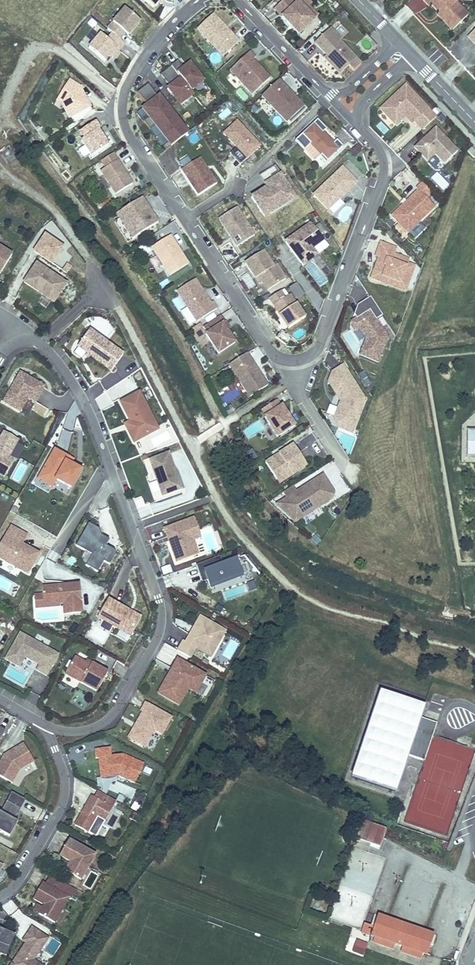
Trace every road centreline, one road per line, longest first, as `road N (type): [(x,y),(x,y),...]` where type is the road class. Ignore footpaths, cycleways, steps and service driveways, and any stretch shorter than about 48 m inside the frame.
road 1 (residential): [(16,326),(58,365),(88,412),(160,614),(154,644),(108,720),(78,732),(43,725)]
road 2 (residential): [(199,0),(135,71),(122,96),(122,122),(268,350),(293,362)]
road 3 (residential): [(293,362),(321,343),(381,184),(381,156),(357,126)]
road 4 (residential): [(0,897),(22,876),(62,799),(62,770),(43,725)]
road 5 (residential): [(324,92),(235,0)]

